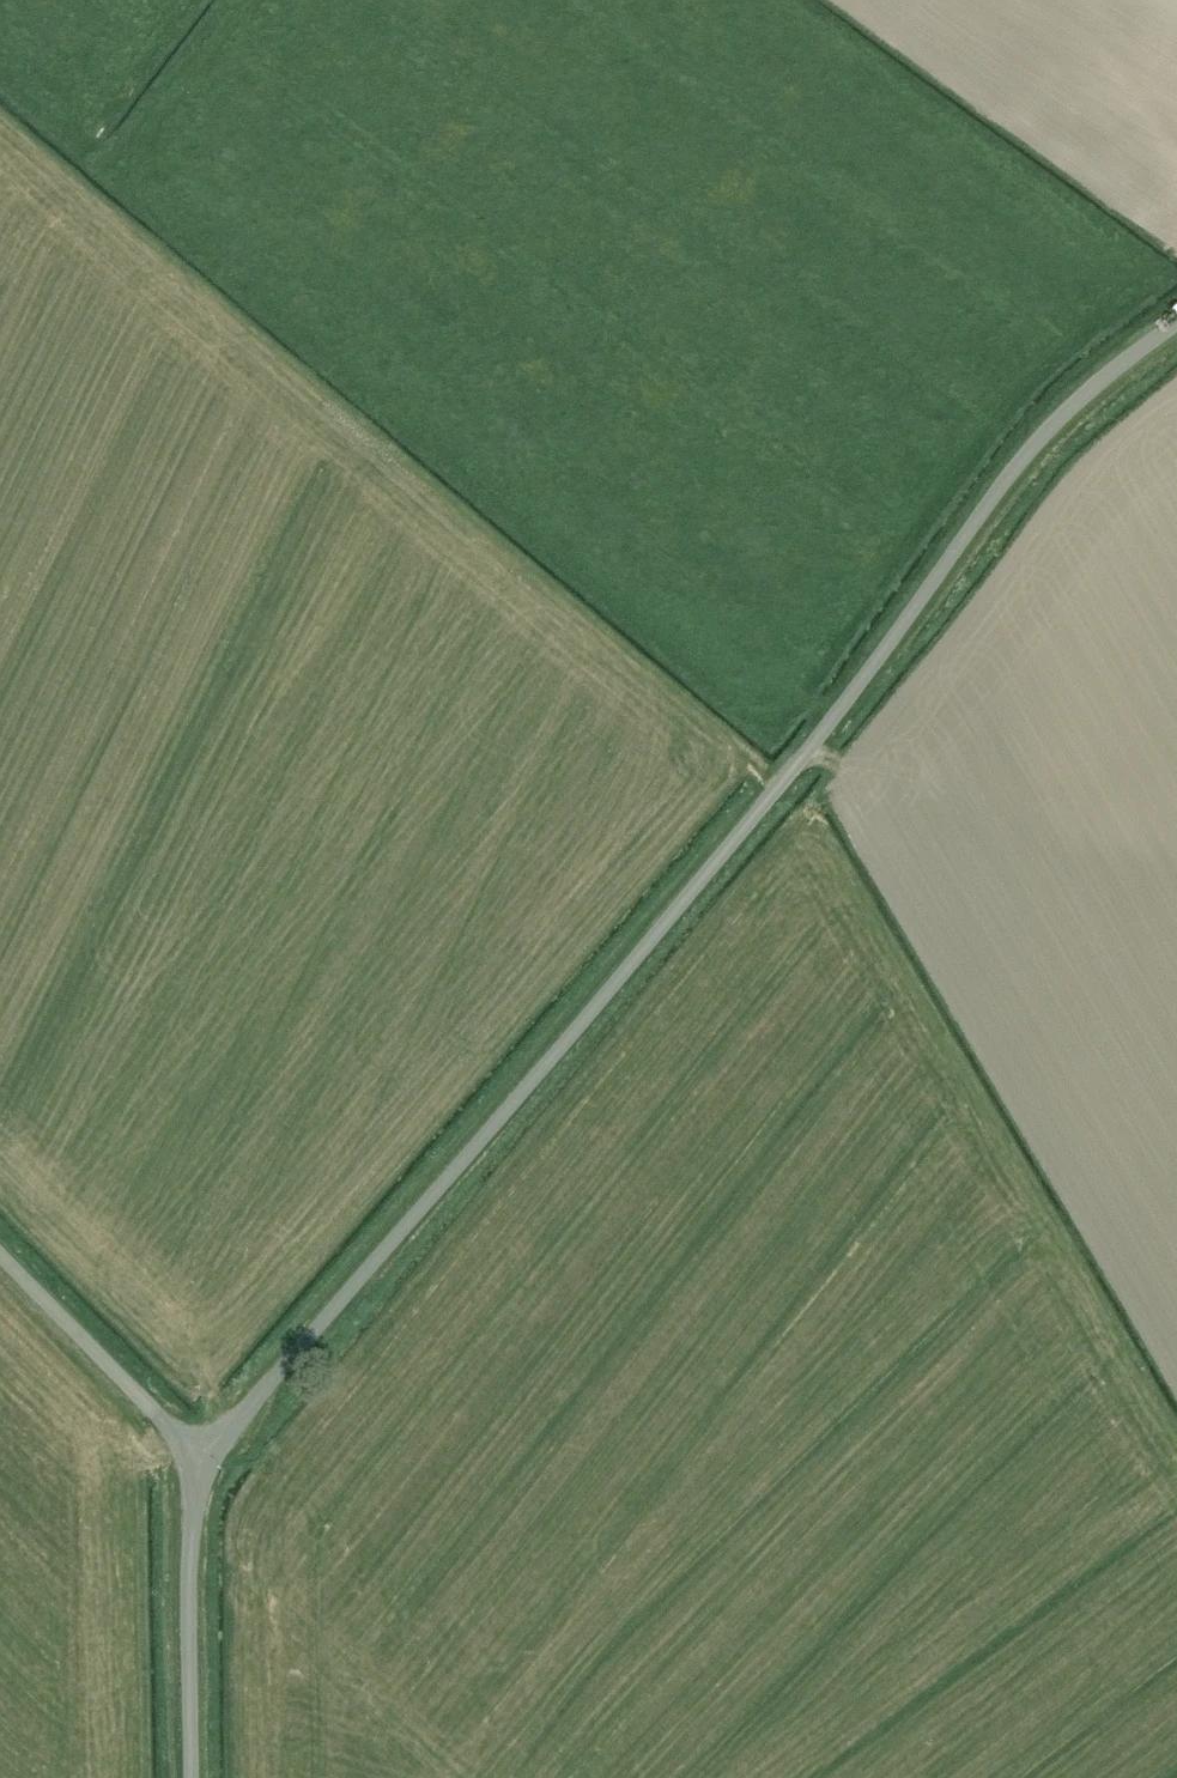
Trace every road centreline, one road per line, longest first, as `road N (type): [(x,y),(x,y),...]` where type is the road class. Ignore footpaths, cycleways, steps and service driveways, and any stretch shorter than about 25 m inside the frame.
road 1 (unclassified): [(209,1461),(1086,408),(1176,346)]
road 2 (unclassified): [(189,1777),(190,1518),(209,1461)]
road 3 (unclassified): [(209,1461),(0,1252)]

